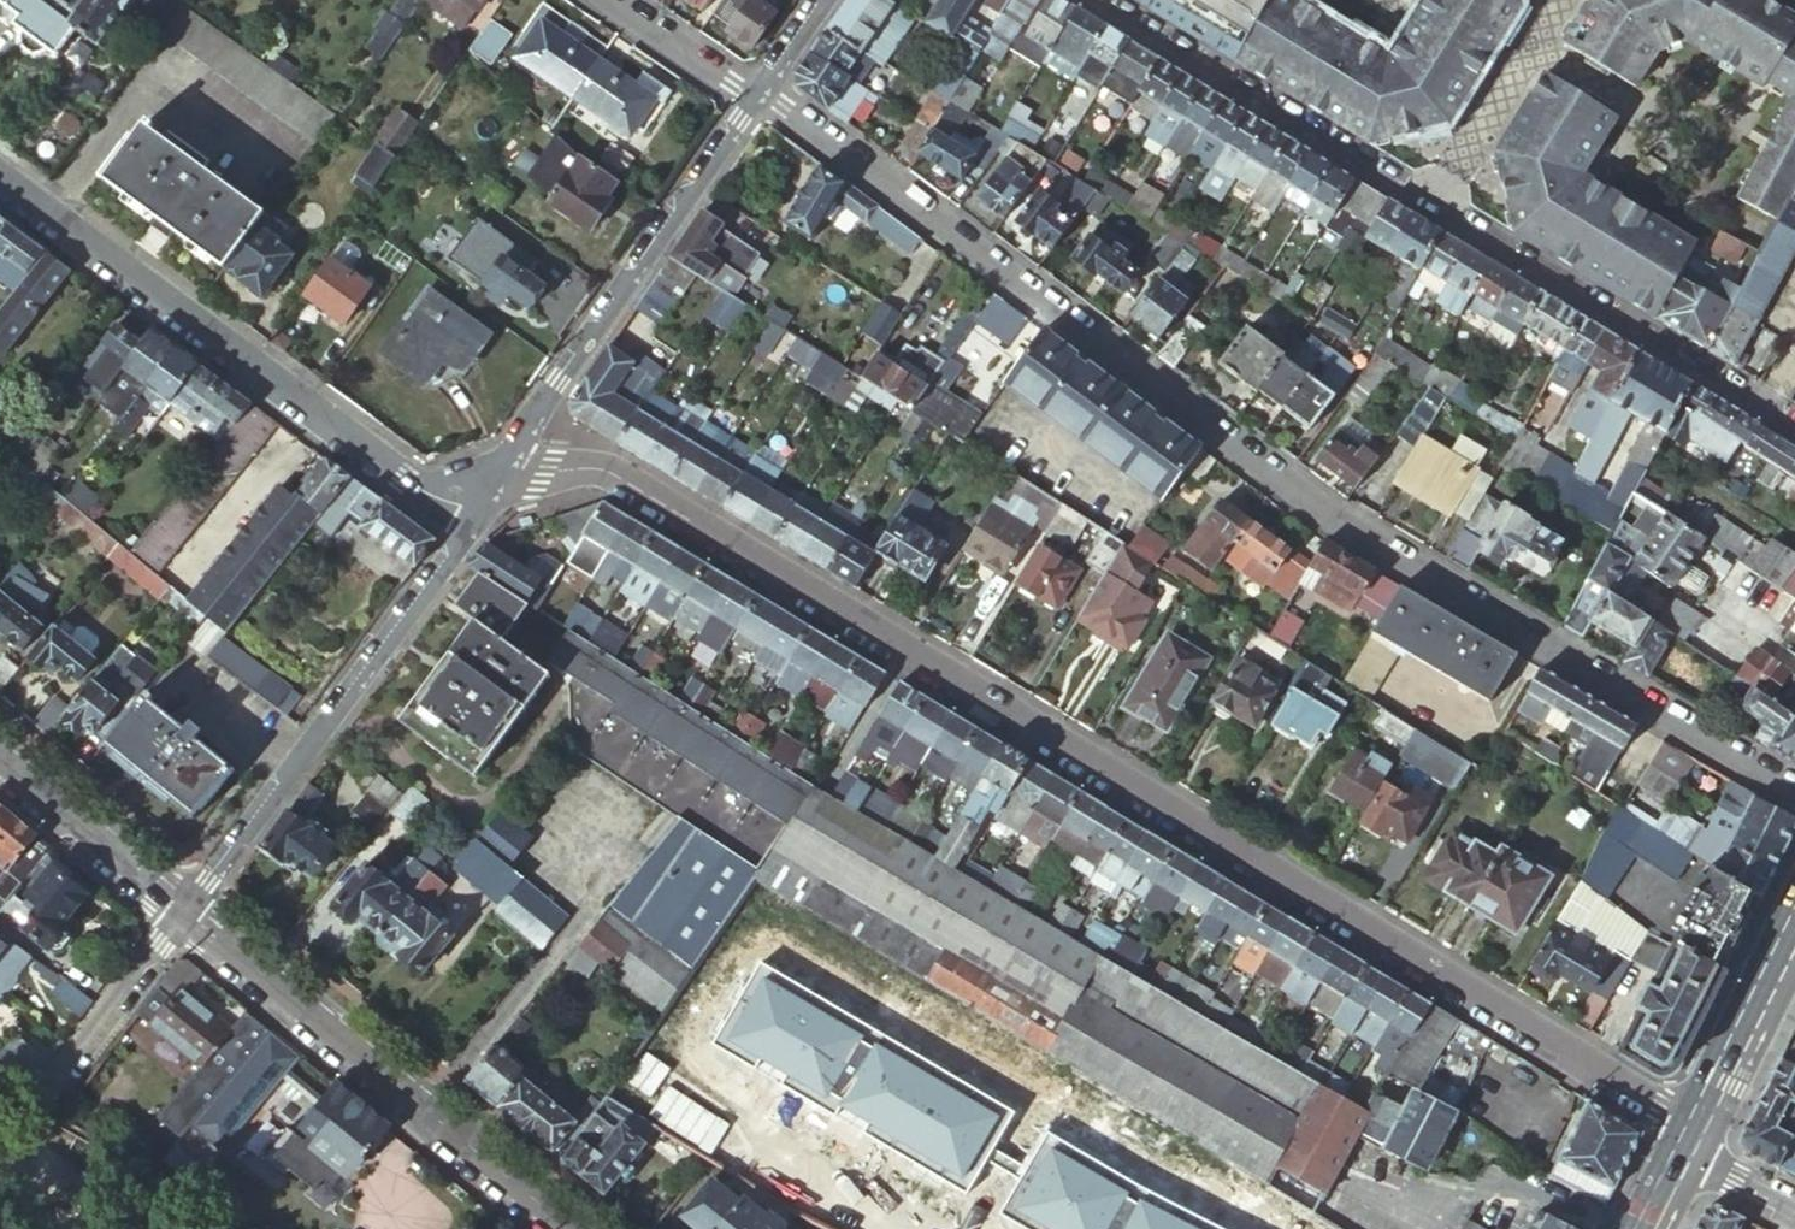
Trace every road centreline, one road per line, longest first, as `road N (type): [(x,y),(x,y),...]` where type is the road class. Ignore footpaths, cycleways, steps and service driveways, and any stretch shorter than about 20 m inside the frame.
road 1 (residential): [(493,474),(596,469),(619,481),(1692,1124)]
road 2 (residential): [(751,101),(1347,526),(1794,789)]
road 3 (residential): [(0,178),(464,514)]
road 4 (tertiary): [(576,1228),(186,910)]
road 5 (residential): [(464,514),(186,910)]
road 6 (residential): [(751,101),(493,474)]
road 7 (tertiary): [(186,910),(0,757)]
road 8 (residential): [(53,1089),(186,910)]
road 9 (secondary): [(1692,1124),(1794,928)]
road 10 (residential): [(605,0),(751,101)]
road 11 (unclassified): [(1794,1209),(1680,1148)]
road 12 (residential): [(822,0),(751,101)]

